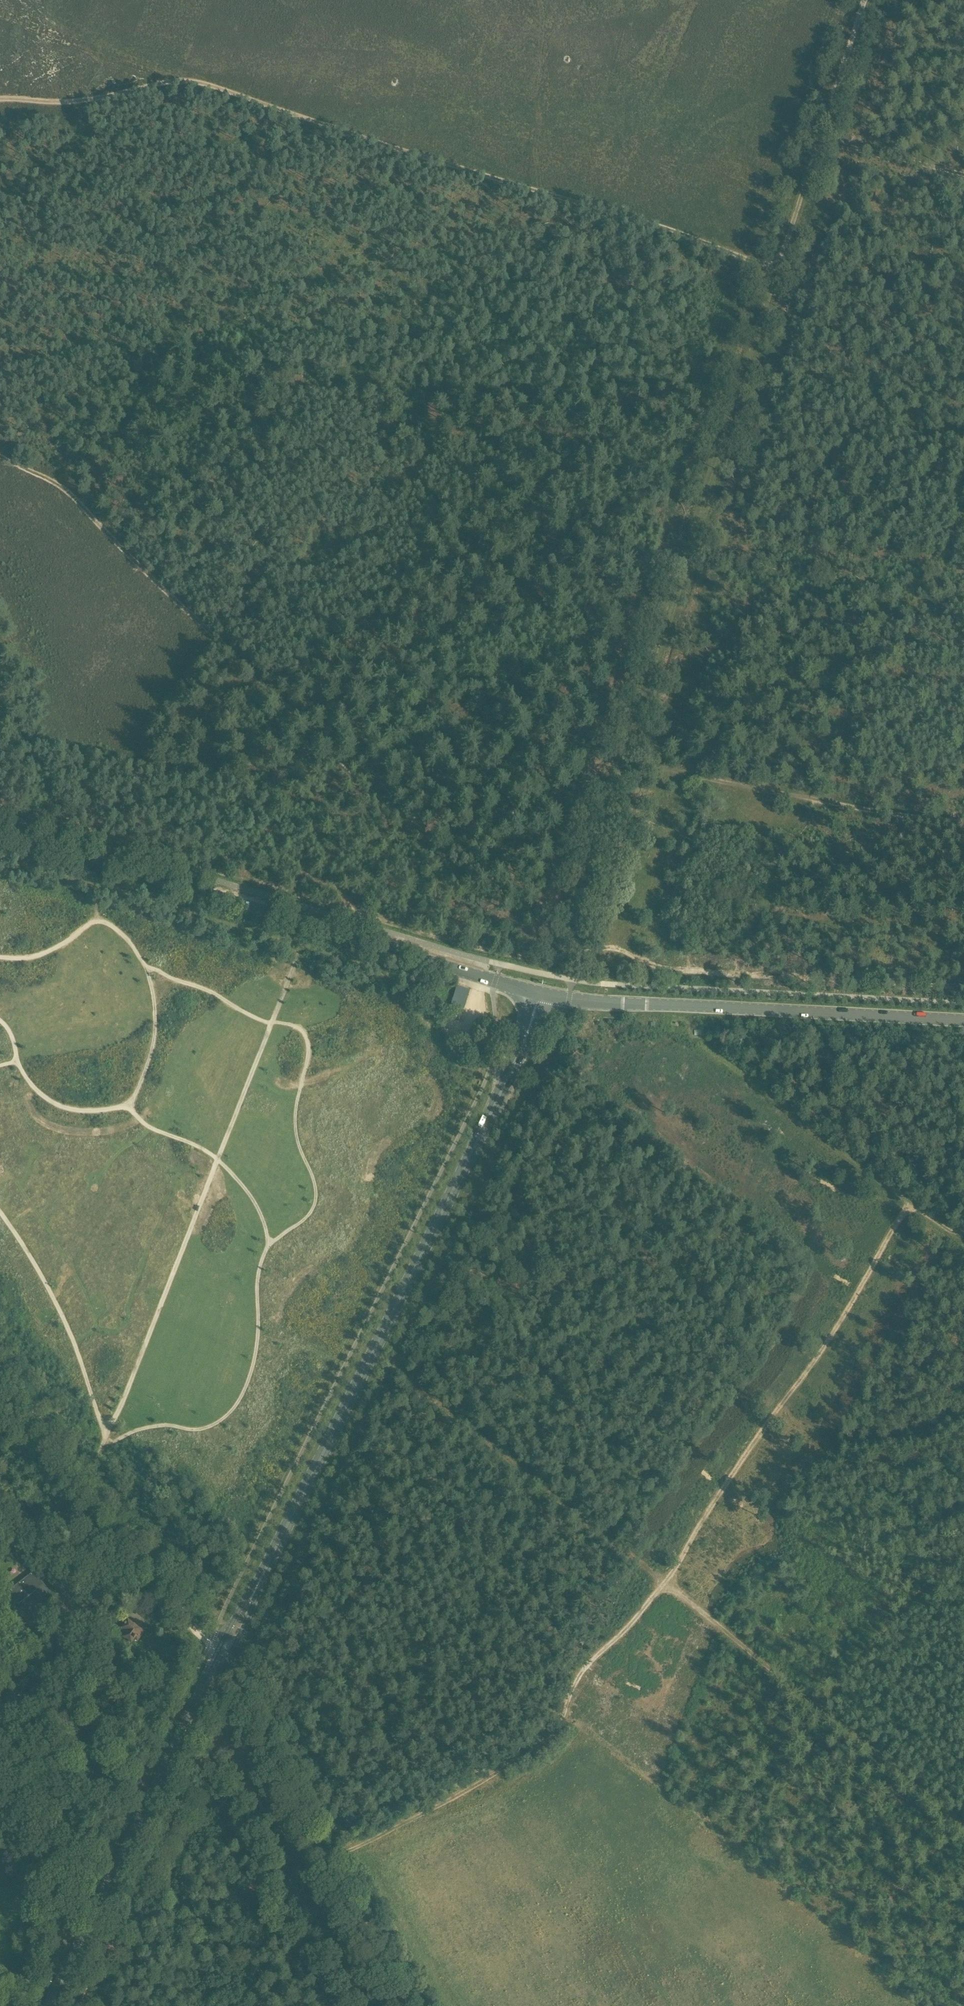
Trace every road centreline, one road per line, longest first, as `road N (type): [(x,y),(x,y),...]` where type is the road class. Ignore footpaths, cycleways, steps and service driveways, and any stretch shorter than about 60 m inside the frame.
road 1 (track): [(963,982),(679,970),(613,947),(525,959),(0,807)]
road 2 (track): [(322,1858),(473,1788),(550,1739),(577,1678),(666,1583),(905,1213),(921,1212),(963,1242)]
road 3 (track): [(0,101),(44,105),(175,80),(212,88),(777,269)]
road 4 (track): [(0,457),(83,507),(392,815),(497,811),(592,854)]
road 5 (primary): [(221,1658),(508,1077),(540,994)]
road 6 (track): [(559,957),(777,269)]
road 7 (primary): [(540,994),(0,832)]
road 8 (track): [(489,1071),(451,1057),(367,966),(0,856)]
road 9 (primary): [(963,1020),(540,994)]
road 10 (primary): [(50,2005),(221,1658)]
road 11 (track): [(666,1583),(963,1825)]
road 12 (track): [(666,1583),(391,1361)]
road 13 (track): [(622,763),(963,820)]
road 14 (track): [(209,1644),(0,1370)]
road 15 (track): [(706,1048),(921,1212)]
road 16 (track): [(221,1658),(322,1858)]
road 17 (track): [(819,1707),(927,1581),(963,1553)]
road 18 (track): [(322,1858),(398,2005)]
road 19 (track): [(777,269),(824,132)]
road 20 (track): [(824,132),(963,171)]
road 21 (track): [(863,0),(824,132)]

